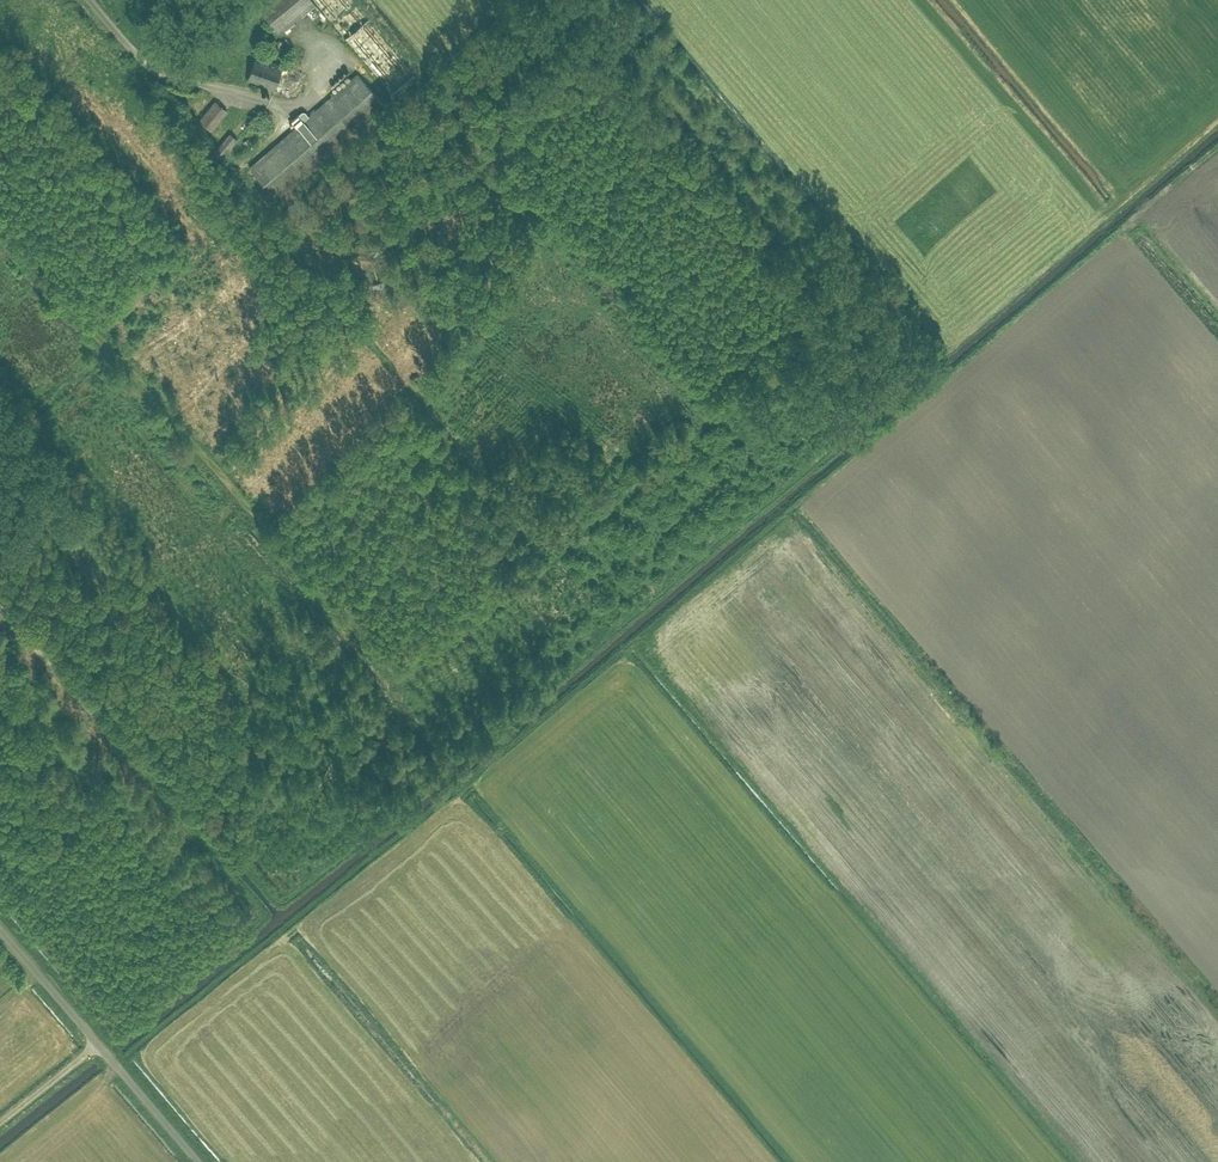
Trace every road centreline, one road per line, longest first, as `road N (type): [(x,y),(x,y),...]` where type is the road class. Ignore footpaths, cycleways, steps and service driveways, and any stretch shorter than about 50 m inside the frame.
road 1 (unclassified): [(200,1161),(98,1043)]
road 2 (unclassified): [(98,1043),(0,932)]
road 3 (unclassified): [(0,1121),(98,1043)]

